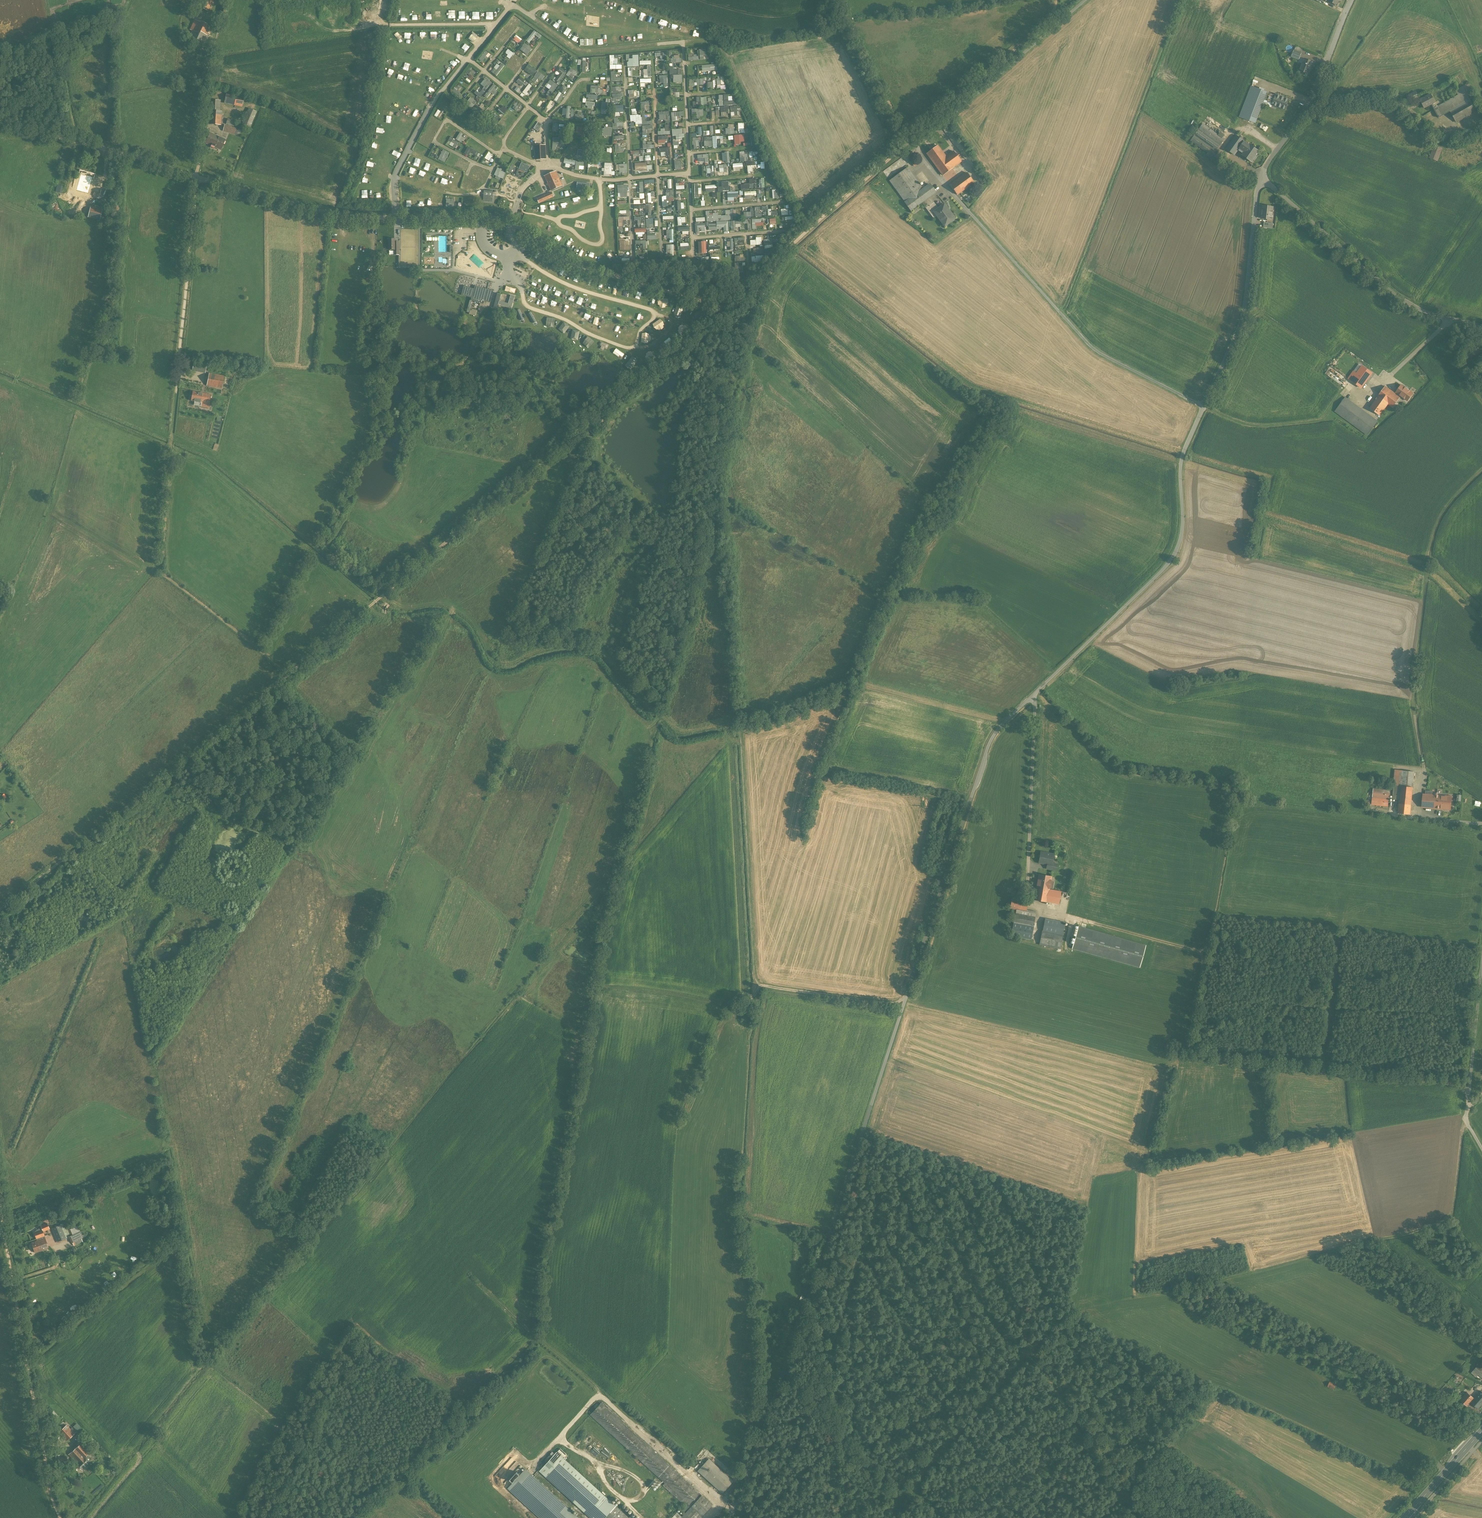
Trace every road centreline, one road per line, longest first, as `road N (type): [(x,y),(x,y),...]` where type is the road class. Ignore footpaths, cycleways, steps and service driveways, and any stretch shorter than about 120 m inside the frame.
road 1 (track): [(0,909),(730,307)]
road 2 (unclassified): [(906,996),(992,739),(1176,551),(1182,459),(1204,406)]
road 3 (unclassified): [(1204,406),(1093,348),(915,149),(1085,0)]
road 4 (unclassified): [(730,307),(580,266),(500,219),(334,214),(196,177)]
road 5 (track): [(1469,1086),(1190,1053),(1201,953),(1055,912)]
road 6 (track): [(284,676),(159,572),(176,395)]
road 7 (unclassified): [(60,1517),(0,1212)]
road 8 (unclassified): [(1262,177),(1402,300),(1481,327)]
road 9 (unclassified): [(1204,406),(1243,315),(1262,177)]
road 10 (track): [(720,500),(761,281)]
road 11 (unclassified): [(176,395),(196,177)]
road 12 (track): [(720,500),(673,506),(618,661)]
road 13 (track): [(912,142),(1044,24),(1058,0)]
road 14 (unclassified): [(196,177),(108,148),(0,132)]
road 15 (residential): [(1262,177),(1312,100),(1351,0)]
road 16 (track): [(908,140),(839,0)]
road 17 (track): [(1204,406),(1272,425),(1323,419),(1342,395)]
road 18 (track): [(906,996),(885,1003),(757,980)]
road 19 (track): [(808,231),(910,143)]

